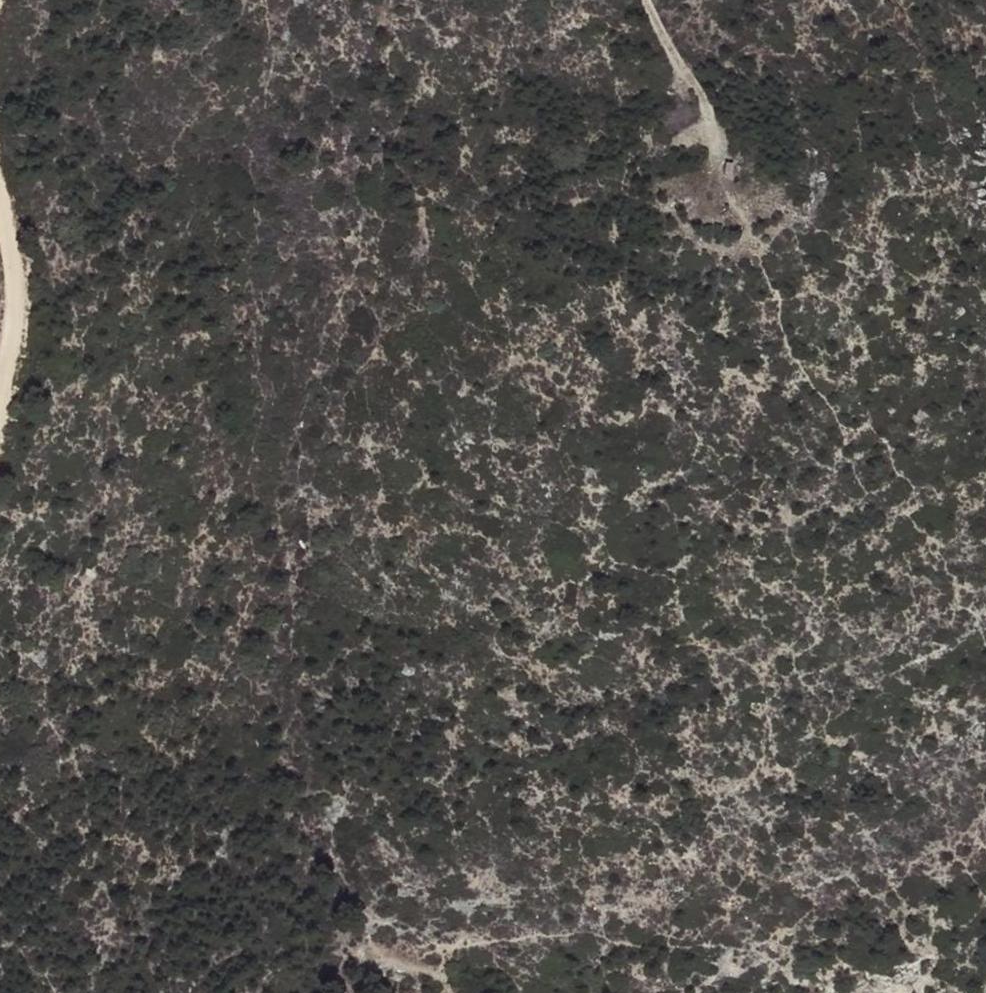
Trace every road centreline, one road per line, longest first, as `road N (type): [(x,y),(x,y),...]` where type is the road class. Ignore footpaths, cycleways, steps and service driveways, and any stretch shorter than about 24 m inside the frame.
road 1 (track): [(0,379),(14,293),(0,199)]
road 2 (track): [(648,0),(719,149)]

